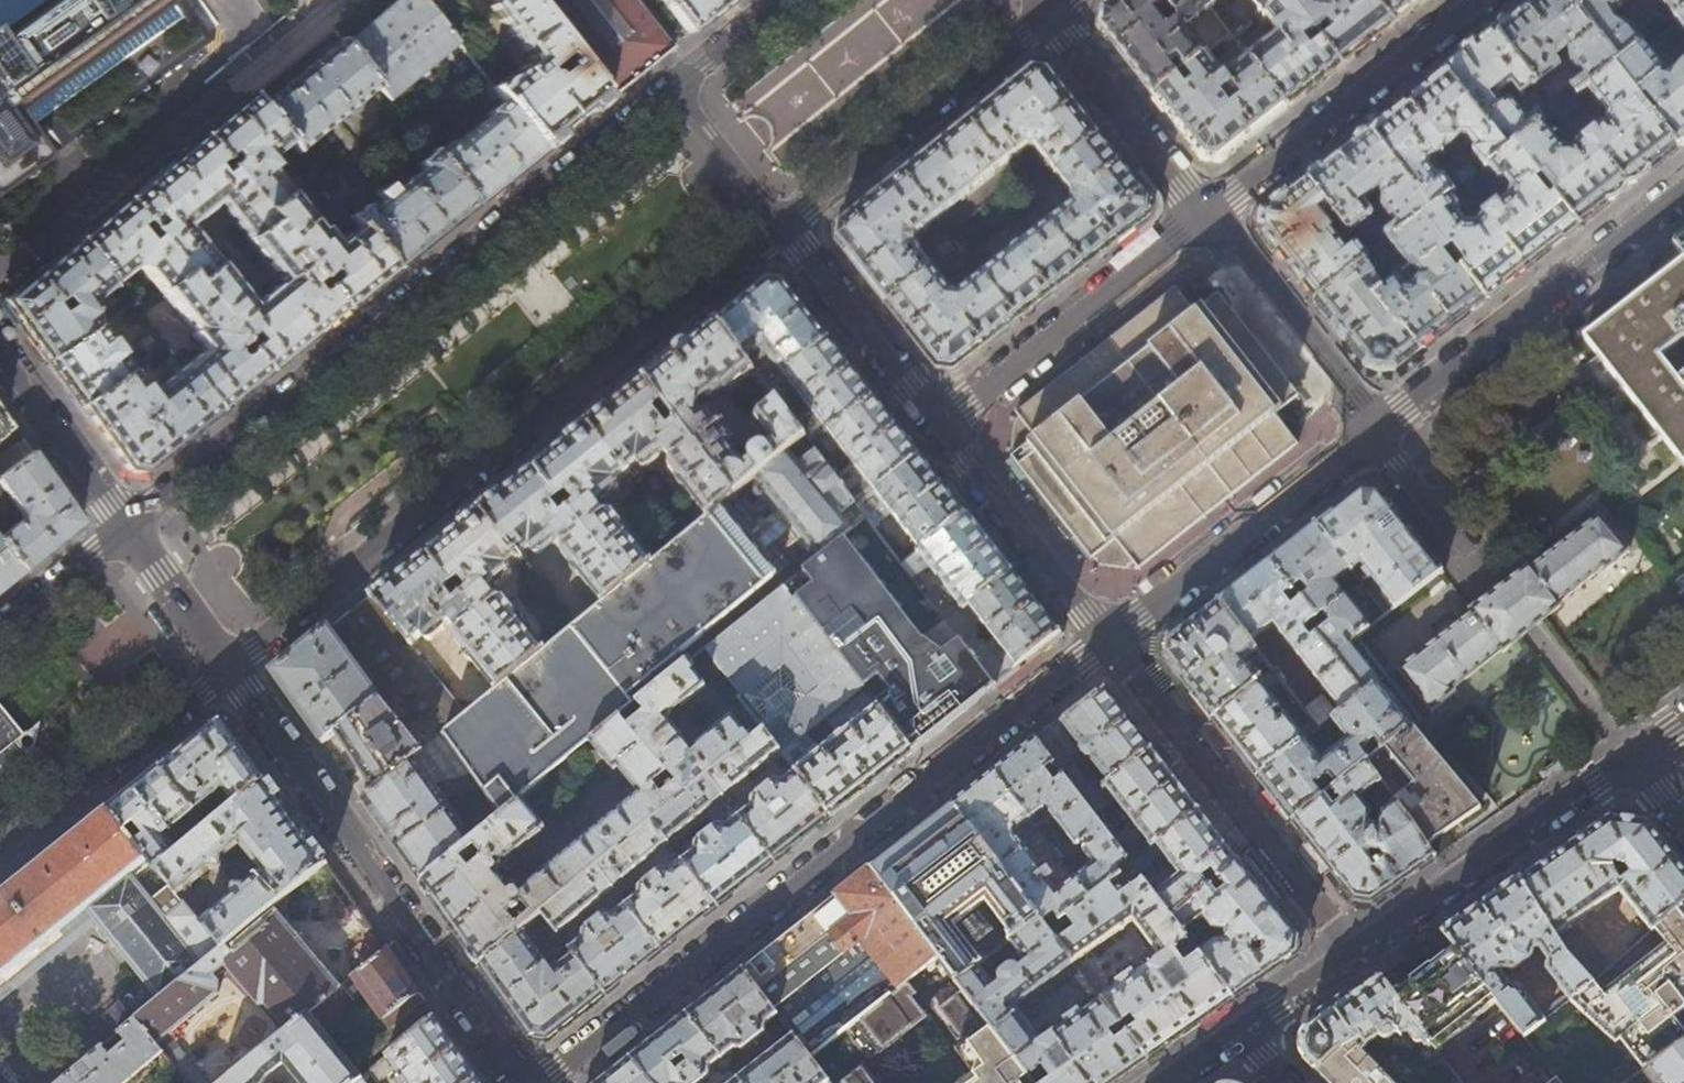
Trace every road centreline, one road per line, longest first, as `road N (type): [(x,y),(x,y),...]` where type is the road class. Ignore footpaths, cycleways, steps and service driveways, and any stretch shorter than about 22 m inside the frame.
road 1 (residential): [(548,1082),(1107,642)]
road 2 (secondary): [(234,668),(785,226)]
road 3 (secondary): [(676,87),(124,523)]
road 4 (residential): [(524,1082),(234,668)]
road 5 (residential): [(1633,758),(1236,1035)]
road 6 (residential): [(0,275),(335,12)]
road 7 (residential): [(1378,435),(1683,198)]
road 8 (residential): [(1481,0),(1206,217)]
road 9 (residential): [(1107,642),(1378,435)]
road 10 (residential): [(1206,217),(937,426)]
road 11 (secondary): [(785,226),(1046,16)]
road 12 (secondary): [(0,849),(234,668)]
road 13 (residential): [(1378,435),(1206,217)]
road 14 (residential): [(937,426),(1107,642)]
road 15 (residential): [(1206,217),(1046,16)]
road 16 (residential): [(785,226),(937,426)]
road 17 (residential): [(124,523),(0,348)]
road 18 (residential): [(234,668),(124,523)]
road 19 (residential): [(676,87),(785,226)]
road 20 (secondary): [(124,523),(0,628)]
road 21 (residential): [(1467,550),(1378,435)]
road 22 (secondary): [(787,0),(676,87)]

